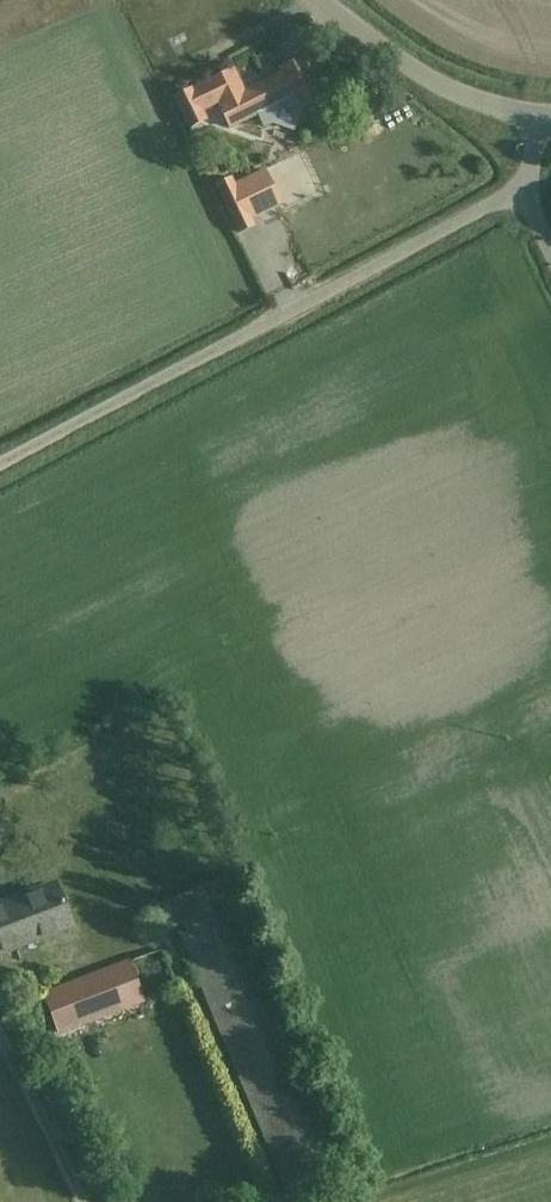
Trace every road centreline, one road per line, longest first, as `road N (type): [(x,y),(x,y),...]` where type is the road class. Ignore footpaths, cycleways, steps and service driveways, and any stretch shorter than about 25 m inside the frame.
road 1 (unclassified): [(0,469),(528,184)]
road 2 (unclassified): [(549,116),(457,93),(316,0)]
road 3 (track): [(0,1015),(90,1201)]

